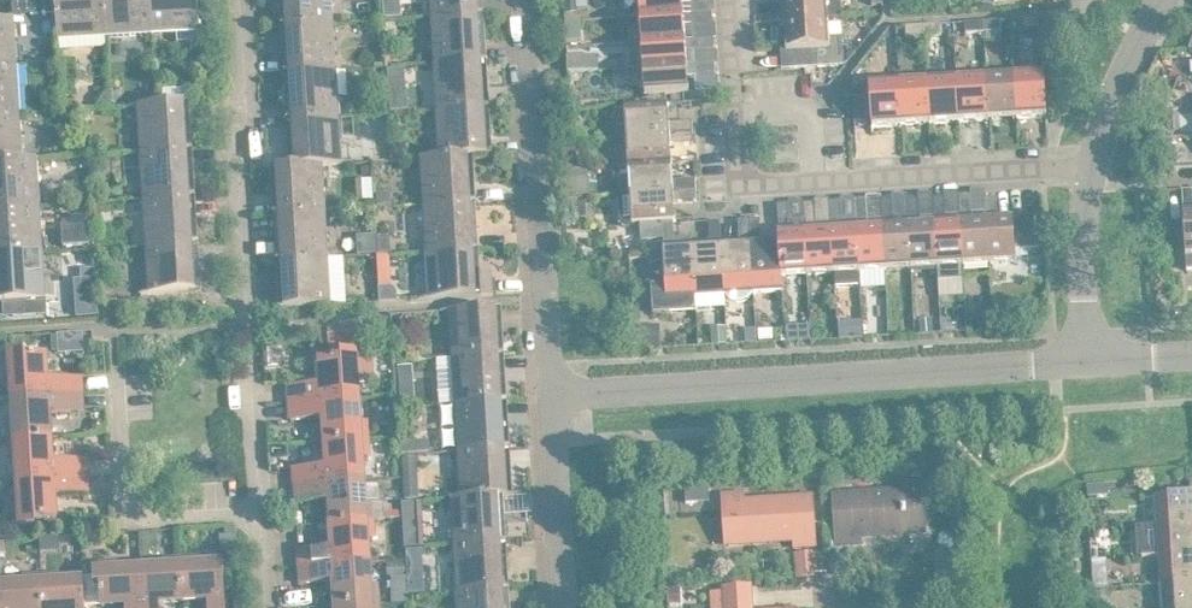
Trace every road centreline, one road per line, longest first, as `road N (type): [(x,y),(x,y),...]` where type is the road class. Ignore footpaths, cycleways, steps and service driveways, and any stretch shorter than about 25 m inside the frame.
road 1 (tertiary): [(1096,355),(557,384)]
road 2 (residential): [(527,0),(557,384)]
road 3 (residential): [(125,322),(131,512),(262,507)]
road 4 (residential): [(255,313),(244,0)]
road 5 (residential): [(1091,163),(823,178)]
road 6 (tertiary): [(557,384),(571,607)]
road 7 (tertiary): [(1091,163),(1096,355)]
road 8 (tertiary): [(1163,0),(1139,38),(1091,163)]
road 9 (residential): [(823,178),(744,182),(740,101)]
road 10 (residential): [(740,101),(821,99),(823,178)]
road 11 (residential): [(262,507),(257,368)]

